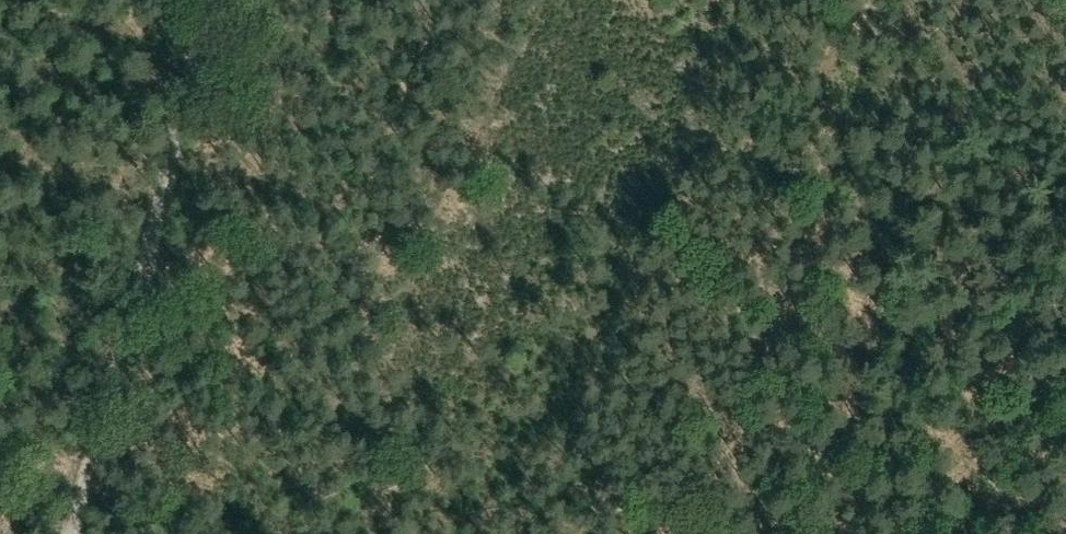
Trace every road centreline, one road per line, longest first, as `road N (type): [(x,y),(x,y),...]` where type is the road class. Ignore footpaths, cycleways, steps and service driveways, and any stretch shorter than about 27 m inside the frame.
road 1 (track): [(197,0),(55,533)]

